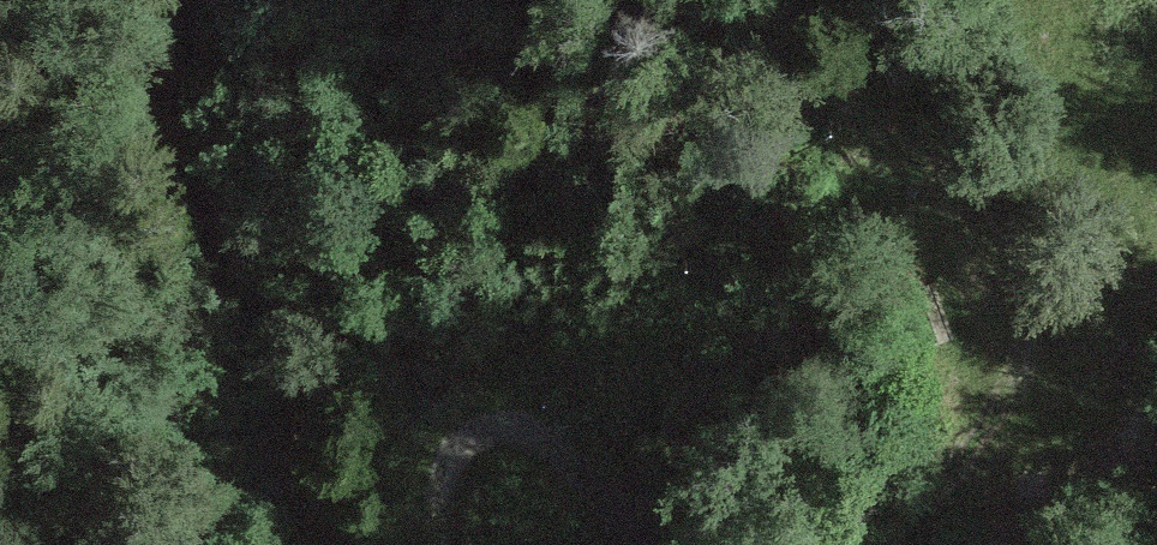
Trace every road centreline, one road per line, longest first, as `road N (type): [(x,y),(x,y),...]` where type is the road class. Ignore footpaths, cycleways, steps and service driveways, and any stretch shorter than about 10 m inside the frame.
road 1 (track): [(909,544),(1010,348),(1015,274),(992,190),(908,26),(908,0)]
road 2 (track): [(183,0),(171,95),(199,226),(280,392),(341,544)]
road 3 (track): [(436,544),(435,488),(462,447),(505,420),(552,434),(639,544)]

